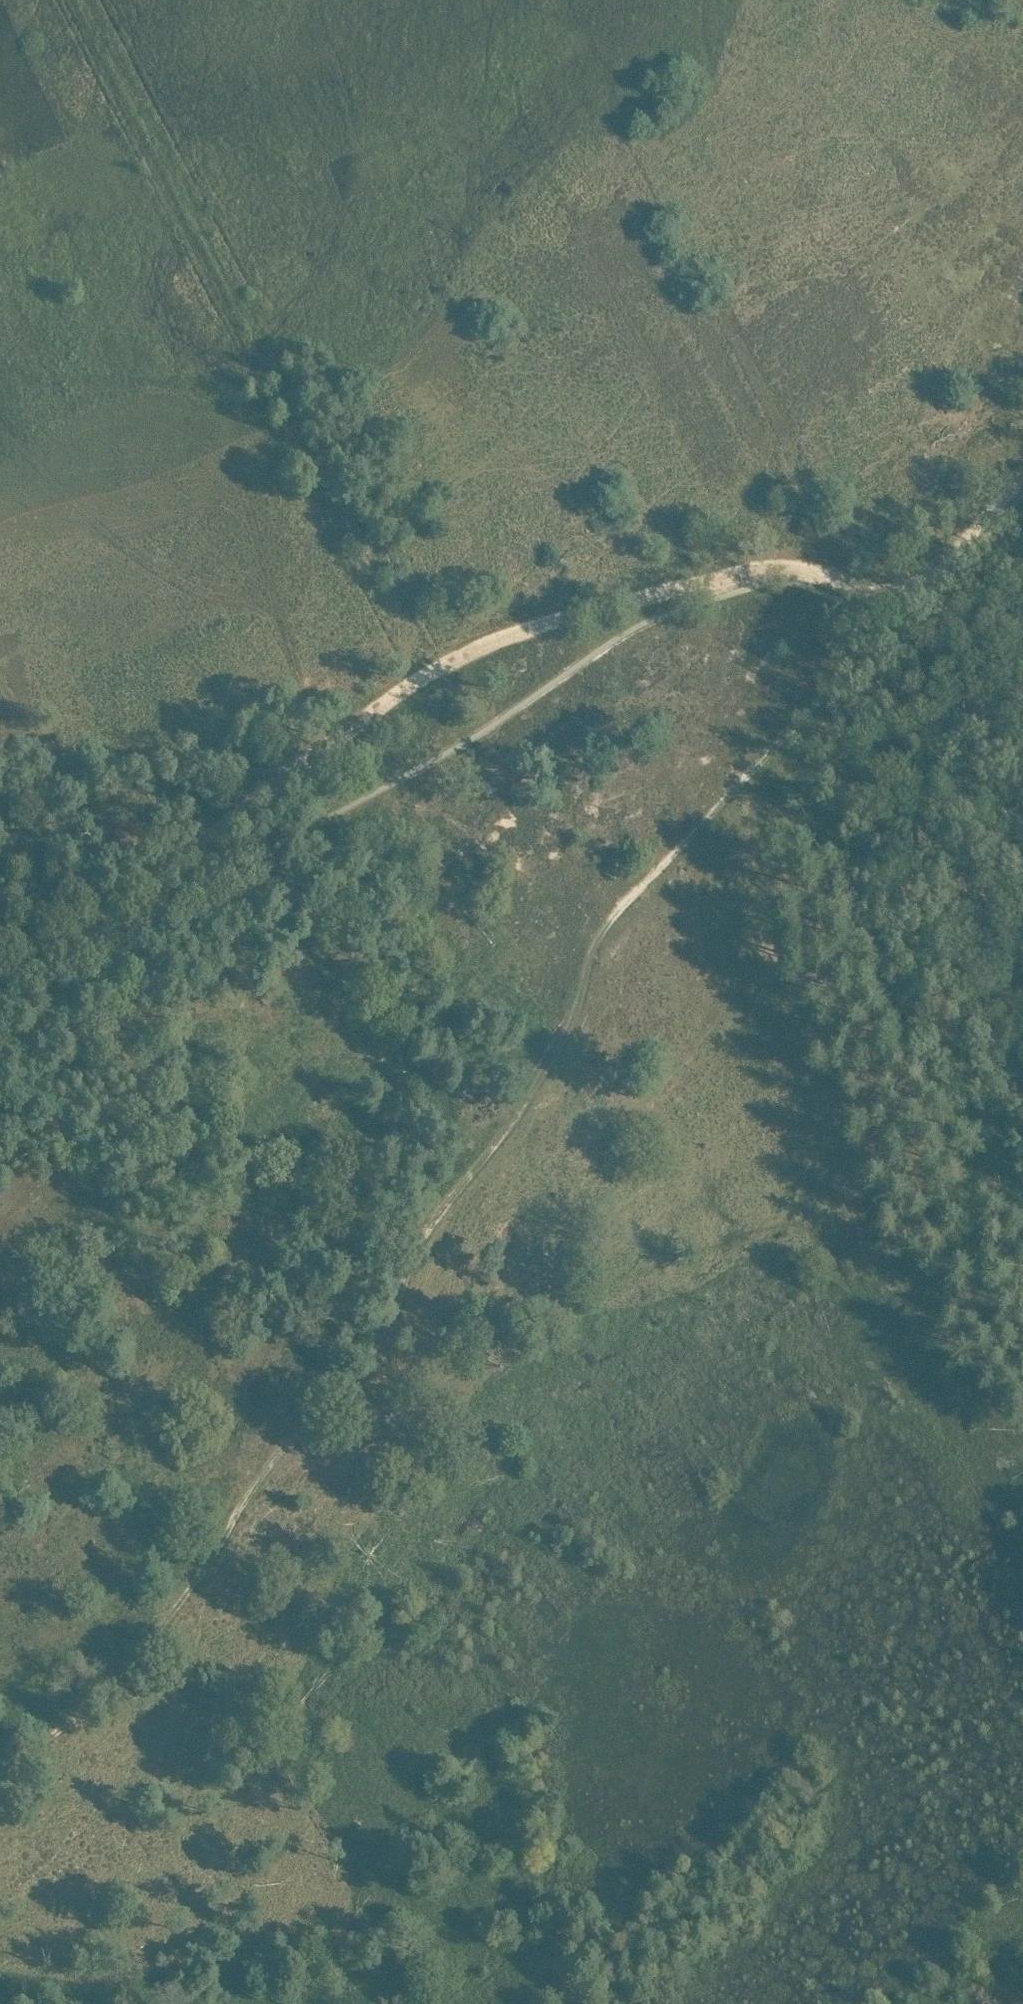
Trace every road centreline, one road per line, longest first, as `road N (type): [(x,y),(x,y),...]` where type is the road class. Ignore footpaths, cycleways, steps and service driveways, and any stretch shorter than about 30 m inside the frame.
road 1 (track): [(0,985),(53,955),(297,763),(475,650),(663,592),(777,569),(880,590),(914,585),(994,506)]

